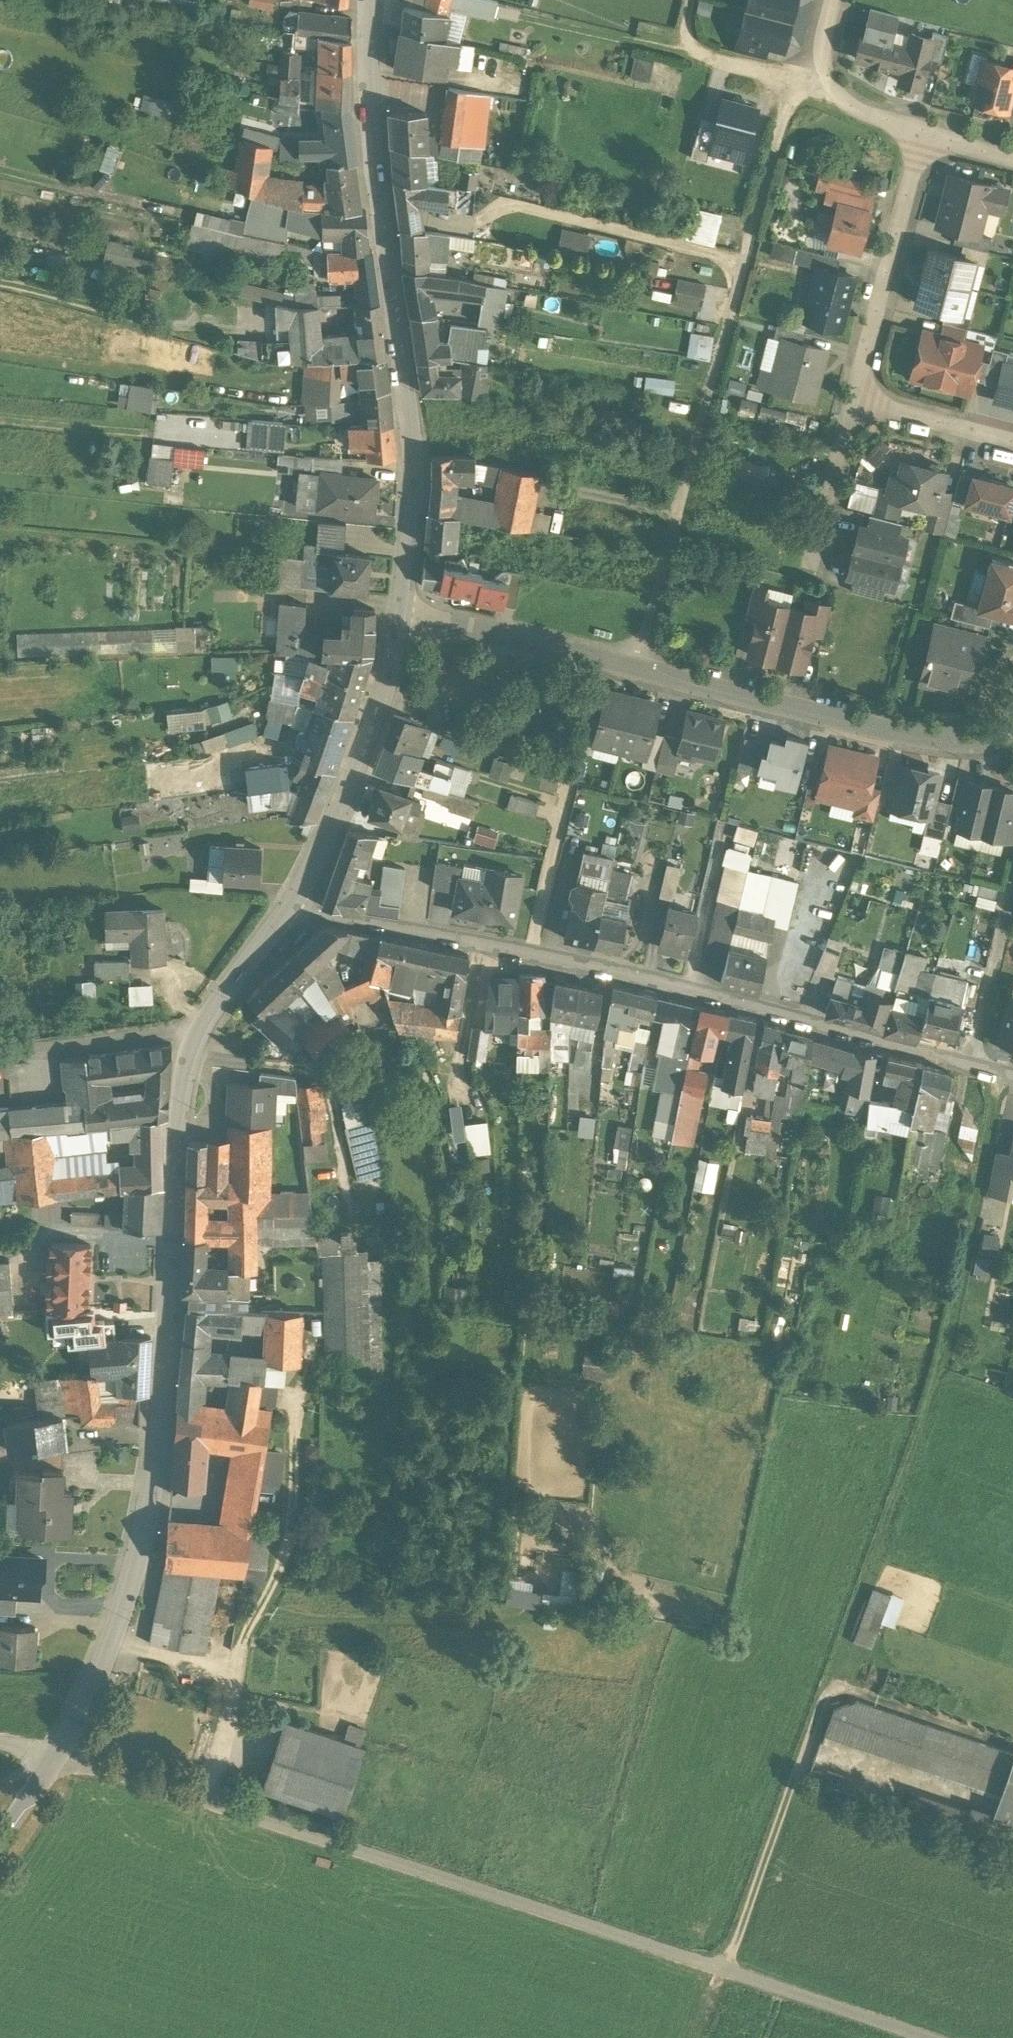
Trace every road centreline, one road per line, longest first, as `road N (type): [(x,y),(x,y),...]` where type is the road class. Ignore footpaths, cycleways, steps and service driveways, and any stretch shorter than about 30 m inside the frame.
road 1 (track): [(57,1756),(922,2037)]
road 2 (residential): [(57,1756),(119,1619),(145,1533),(171,1360),(194,1033),(291,907)]
road 3 (residential): [(1012,1080),(660,984),(291,907)]
road 4 (residential): [(406,618),(967,748),(1012,736)]
road 5 (residential): [(406,618),(418,478),(377,200),(370,0)]
road 6 (residential): [(291,907),(322,858),(406,618)]
road 7 (track): [(827,1686),(777,1852),(724,1970)]
road 8 (residential): [(924,135),(853,408)]
road 9 (residential): [(834,0),(821,49),(822,89),(924,135)]
road 10 (track): [(1012,1748),(827,1686)]
road 11 (track): [(0,284),(170,339)]
road 12 (residential): [(853,408),(812,578)]
road 13 (residential): [(853,408),(1012,451)]
road 14 (track): [(0,176),(157,218)]

